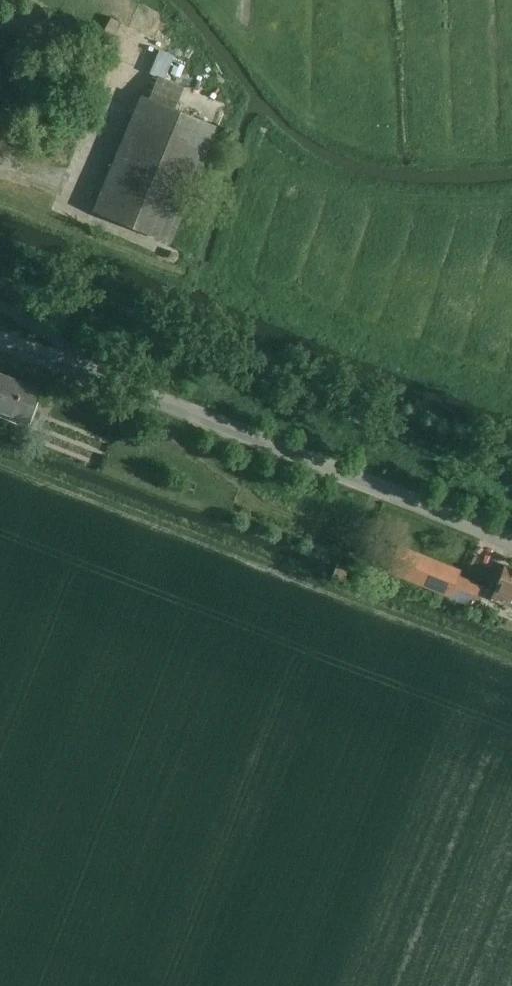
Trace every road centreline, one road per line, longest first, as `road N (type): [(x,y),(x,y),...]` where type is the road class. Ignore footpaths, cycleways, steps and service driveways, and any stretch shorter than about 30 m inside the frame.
road 1 (tertiary): [(0,338),(511,544)]
road 2 (track): [(109,380),(243,488),(353,537),(334,589)]

